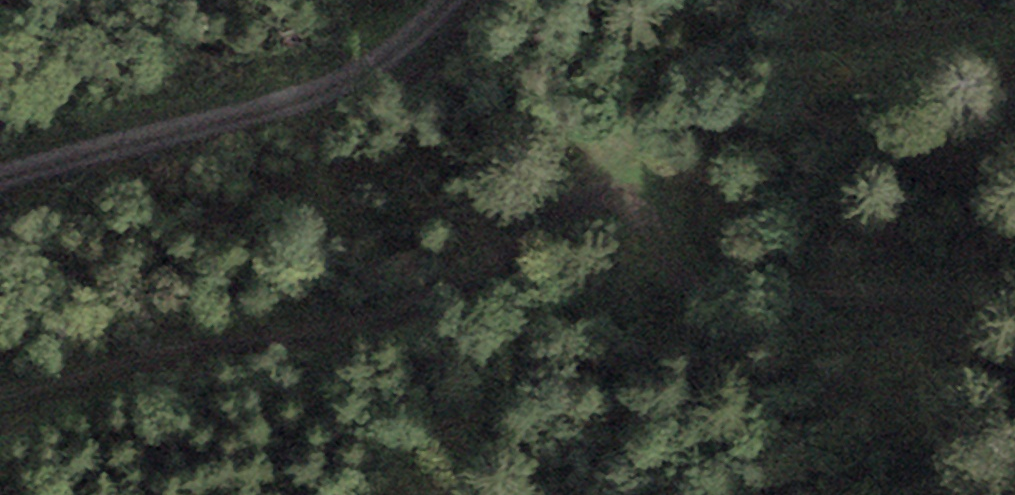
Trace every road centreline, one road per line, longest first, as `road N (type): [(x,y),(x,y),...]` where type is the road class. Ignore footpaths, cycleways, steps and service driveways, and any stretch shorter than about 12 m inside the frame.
road 1 (track): [(0,418),(78,379),(379,319),(472,282),(528,246),(573,190),(620,174),(652,96),(679,57),(709,47),(1014,28)]
road 2 (track): [(453,0),(395,51),(330,81),(0,185)]
road 3 (track): [(620,174),(648,197),(683,285),(739,302),(1014,279)]

